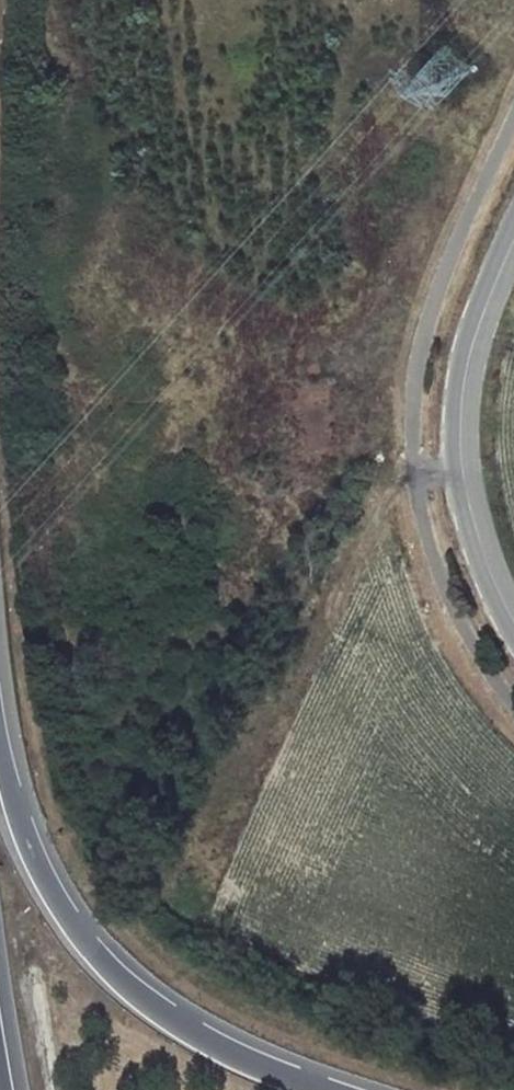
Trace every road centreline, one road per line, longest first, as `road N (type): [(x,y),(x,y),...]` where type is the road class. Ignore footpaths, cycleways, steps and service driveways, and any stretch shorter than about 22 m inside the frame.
road 1 (trunk): [(319,1089),(220,1049),(152,1006),(95,954),(27,841),(0,740)]
road 2 (unclassified): [(513,252),(479,327),(468,422),(473,490),(513,618)]

